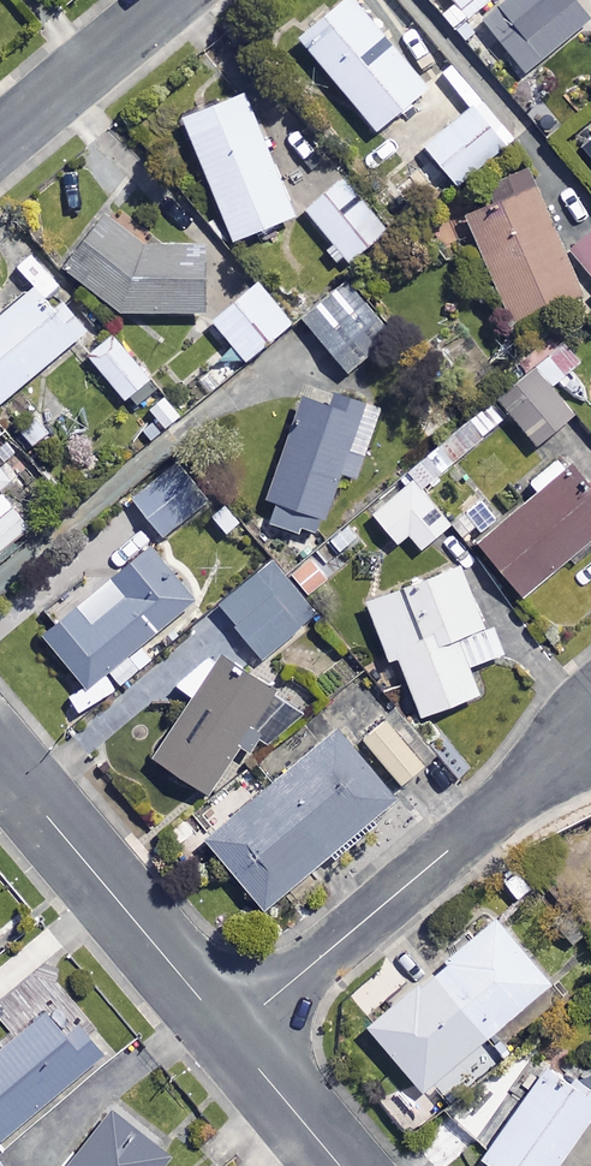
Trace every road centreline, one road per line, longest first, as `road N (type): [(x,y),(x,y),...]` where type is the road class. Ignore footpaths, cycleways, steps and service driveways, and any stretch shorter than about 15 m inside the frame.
road 1 (residential): [(590,732),(229,1033)]
road 2 (residential): [(229,1033),(0,761)]
road 3 (residential): [(165,0),(0,140)]
road 4 (residential): [(339,1165),(229,1033)]

